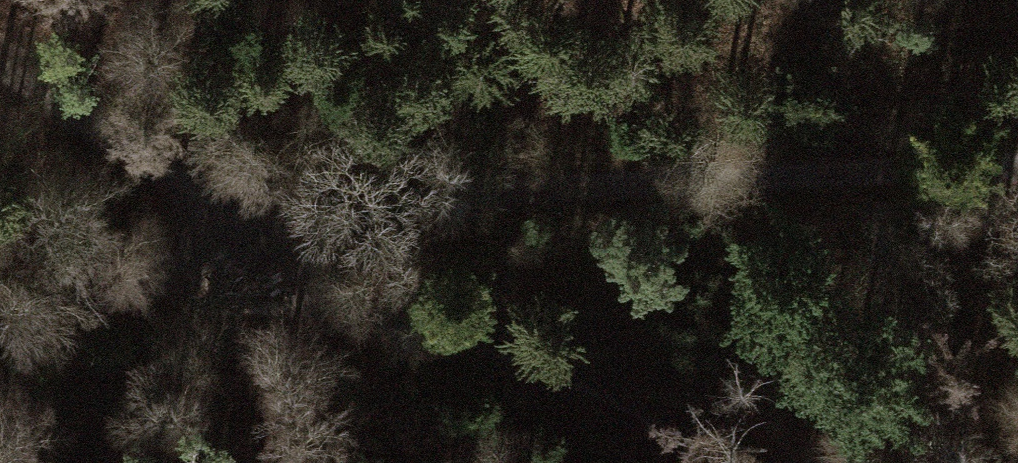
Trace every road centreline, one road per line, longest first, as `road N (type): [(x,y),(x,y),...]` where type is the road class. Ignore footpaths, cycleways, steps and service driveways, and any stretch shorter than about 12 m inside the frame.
road 1 (track): [(1017,167),(392,209),(0,326)]
road 2 (track): [(0,67),(259,243),(705,462)]

